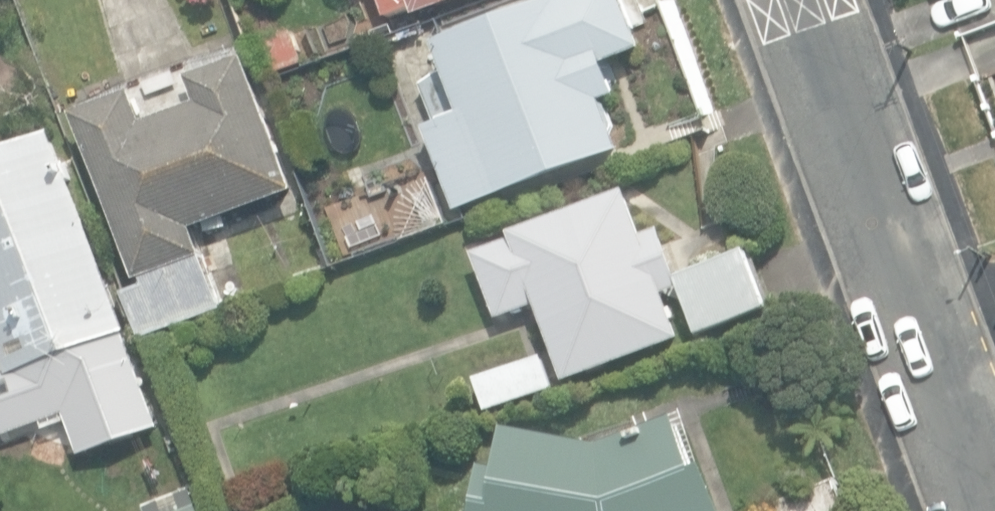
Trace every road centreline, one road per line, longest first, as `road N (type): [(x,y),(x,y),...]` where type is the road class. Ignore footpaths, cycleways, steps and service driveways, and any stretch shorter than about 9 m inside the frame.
road 1 (residential): [(807,0),(994,510)]

